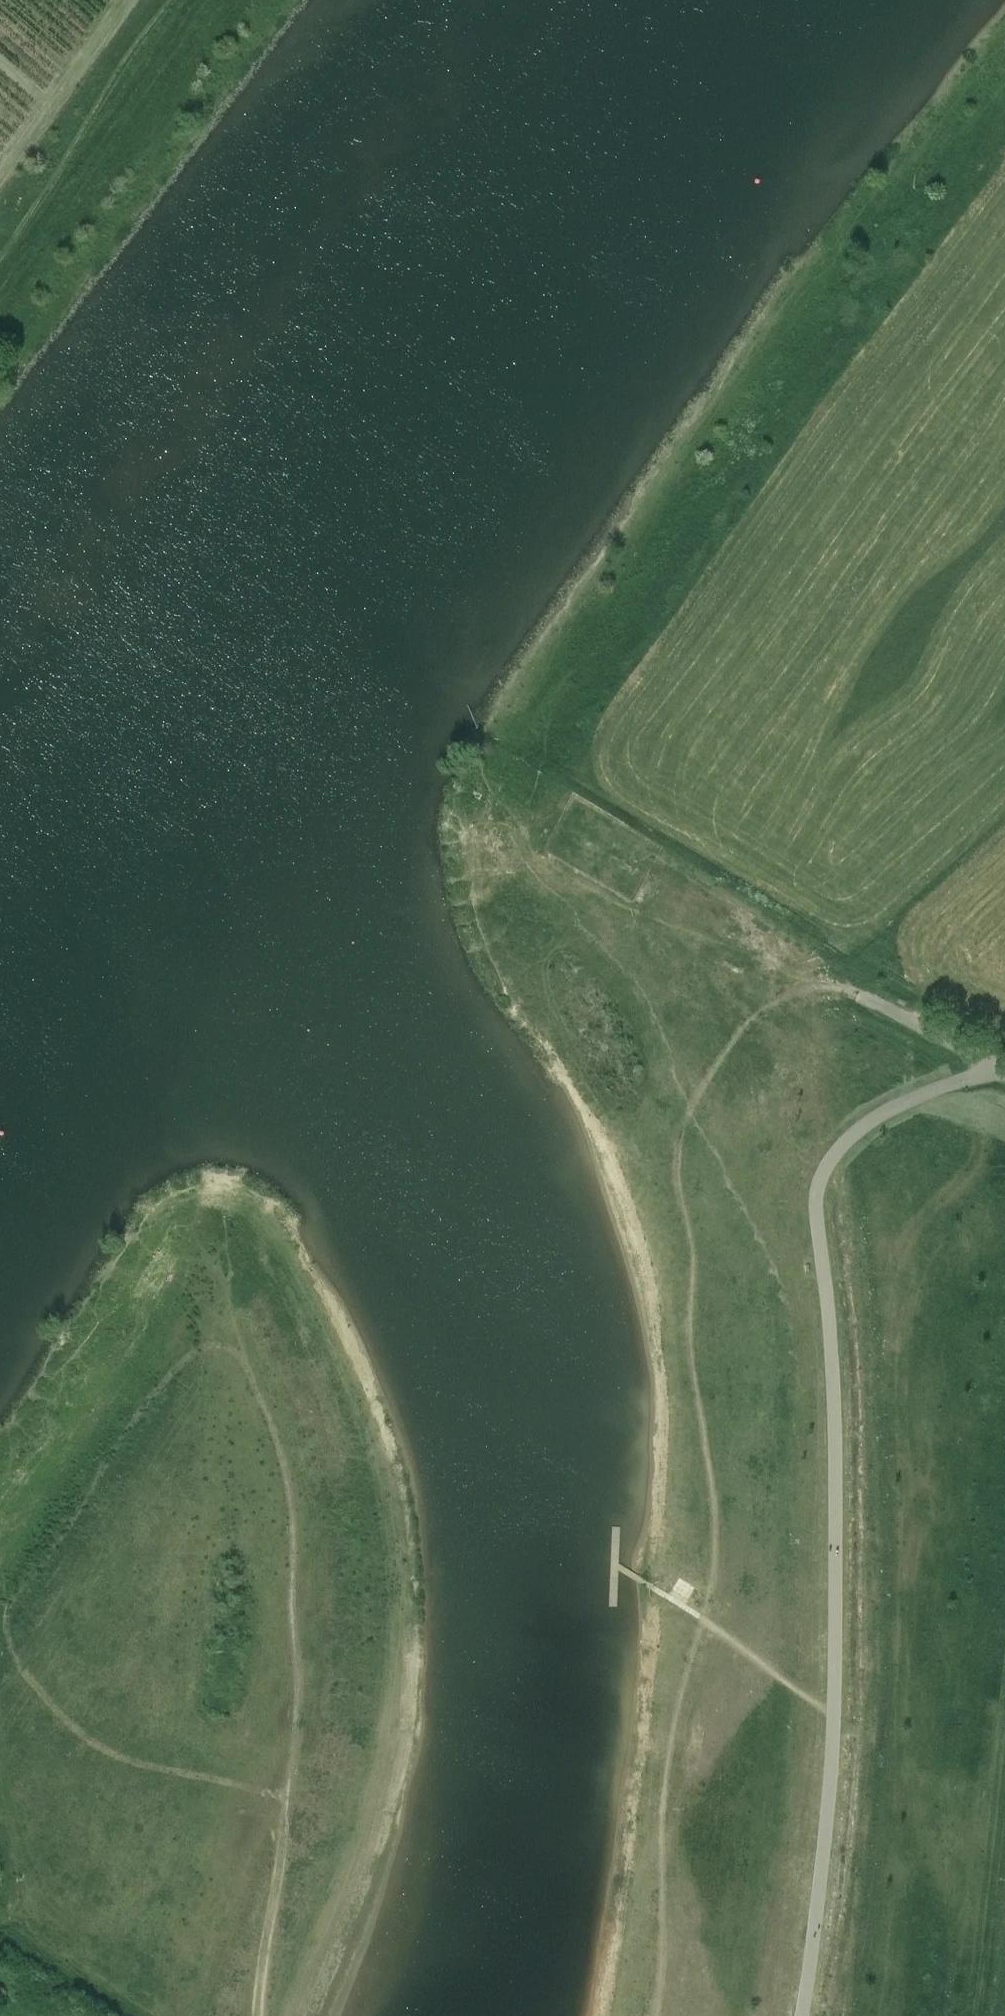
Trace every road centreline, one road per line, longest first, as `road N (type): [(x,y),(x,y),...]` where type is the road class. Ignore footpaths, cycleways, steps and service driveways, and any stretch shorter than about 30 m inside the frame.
road 1 (residential): [(1004,1076),(879,1005)]

